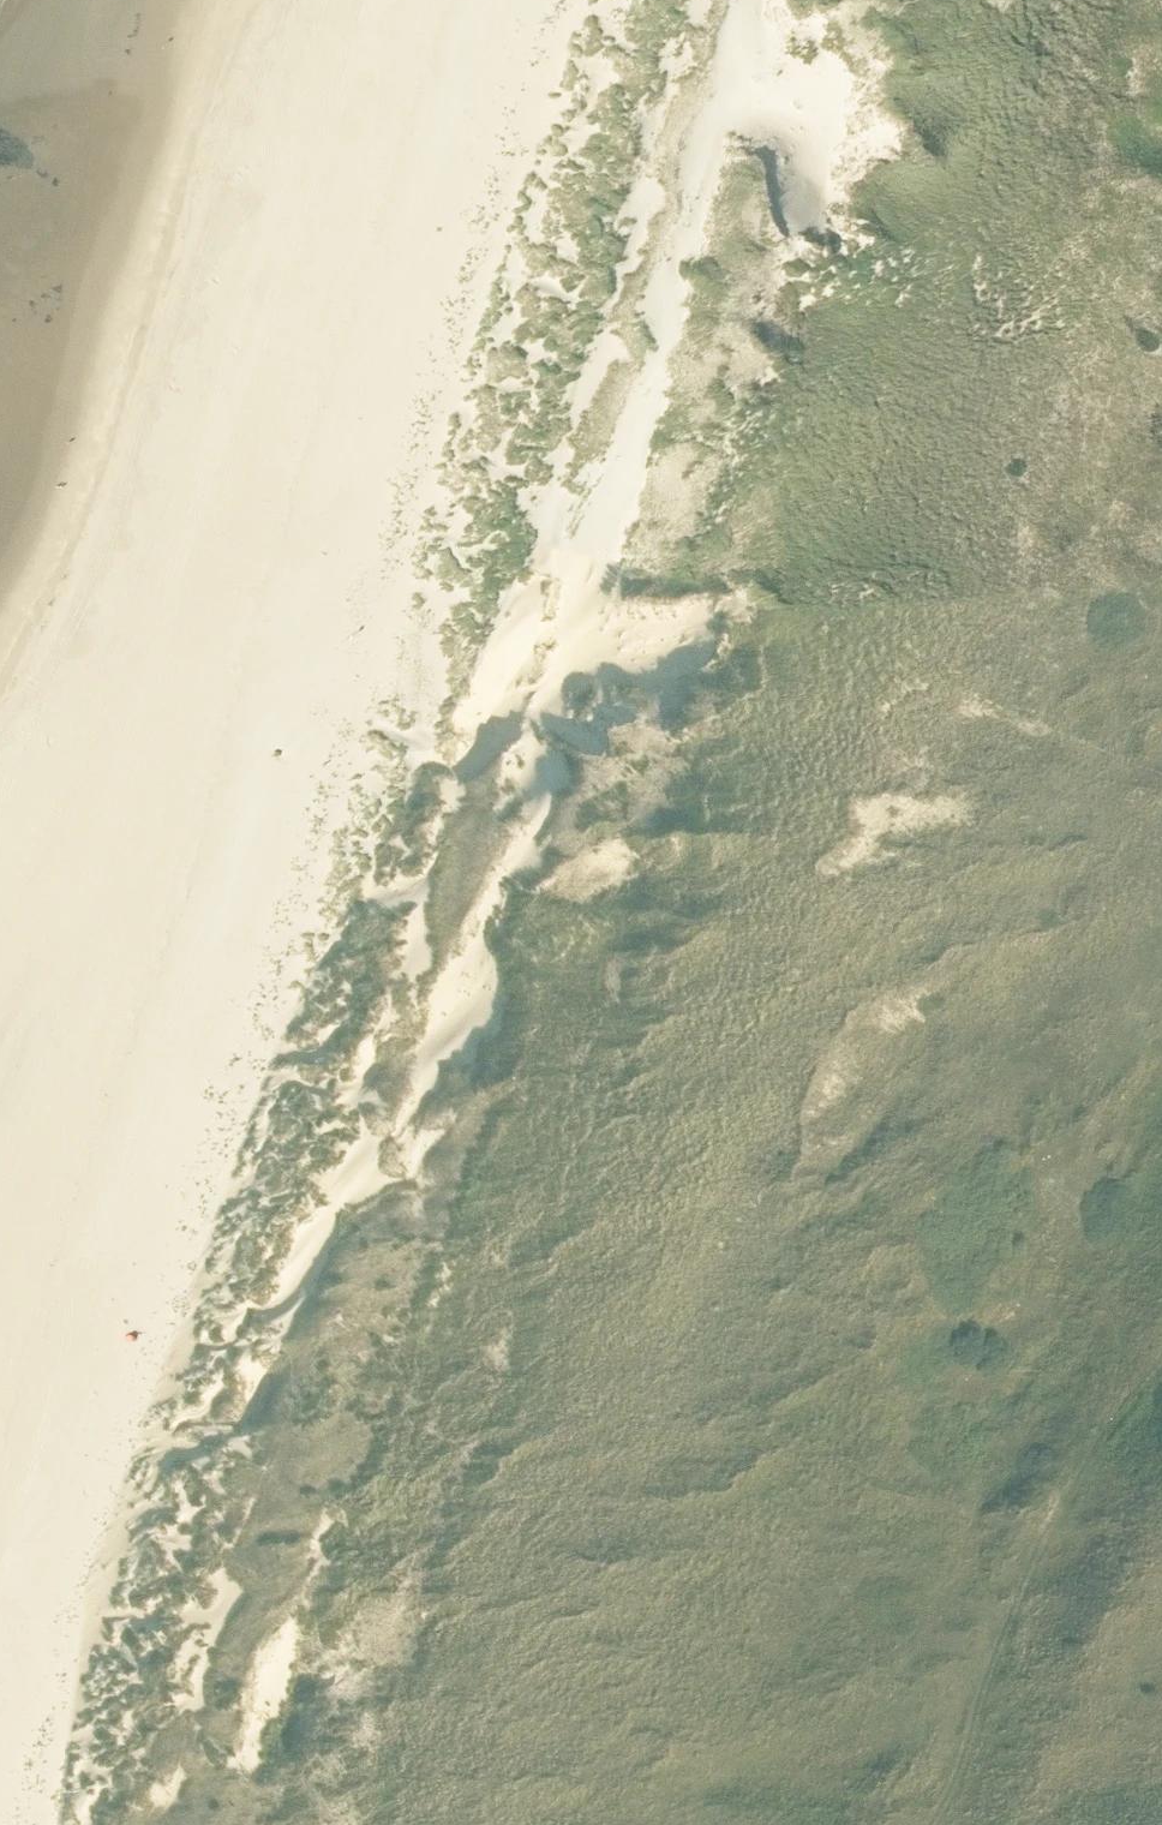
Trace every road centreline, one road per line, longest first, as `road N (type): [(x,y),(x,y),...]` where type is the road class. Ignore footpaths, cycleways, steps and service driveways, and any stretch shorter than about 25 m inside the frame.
road 1 (track): [(1161,1372),(1051,1528),(994,1661),(971,1754),(933,1824)]

